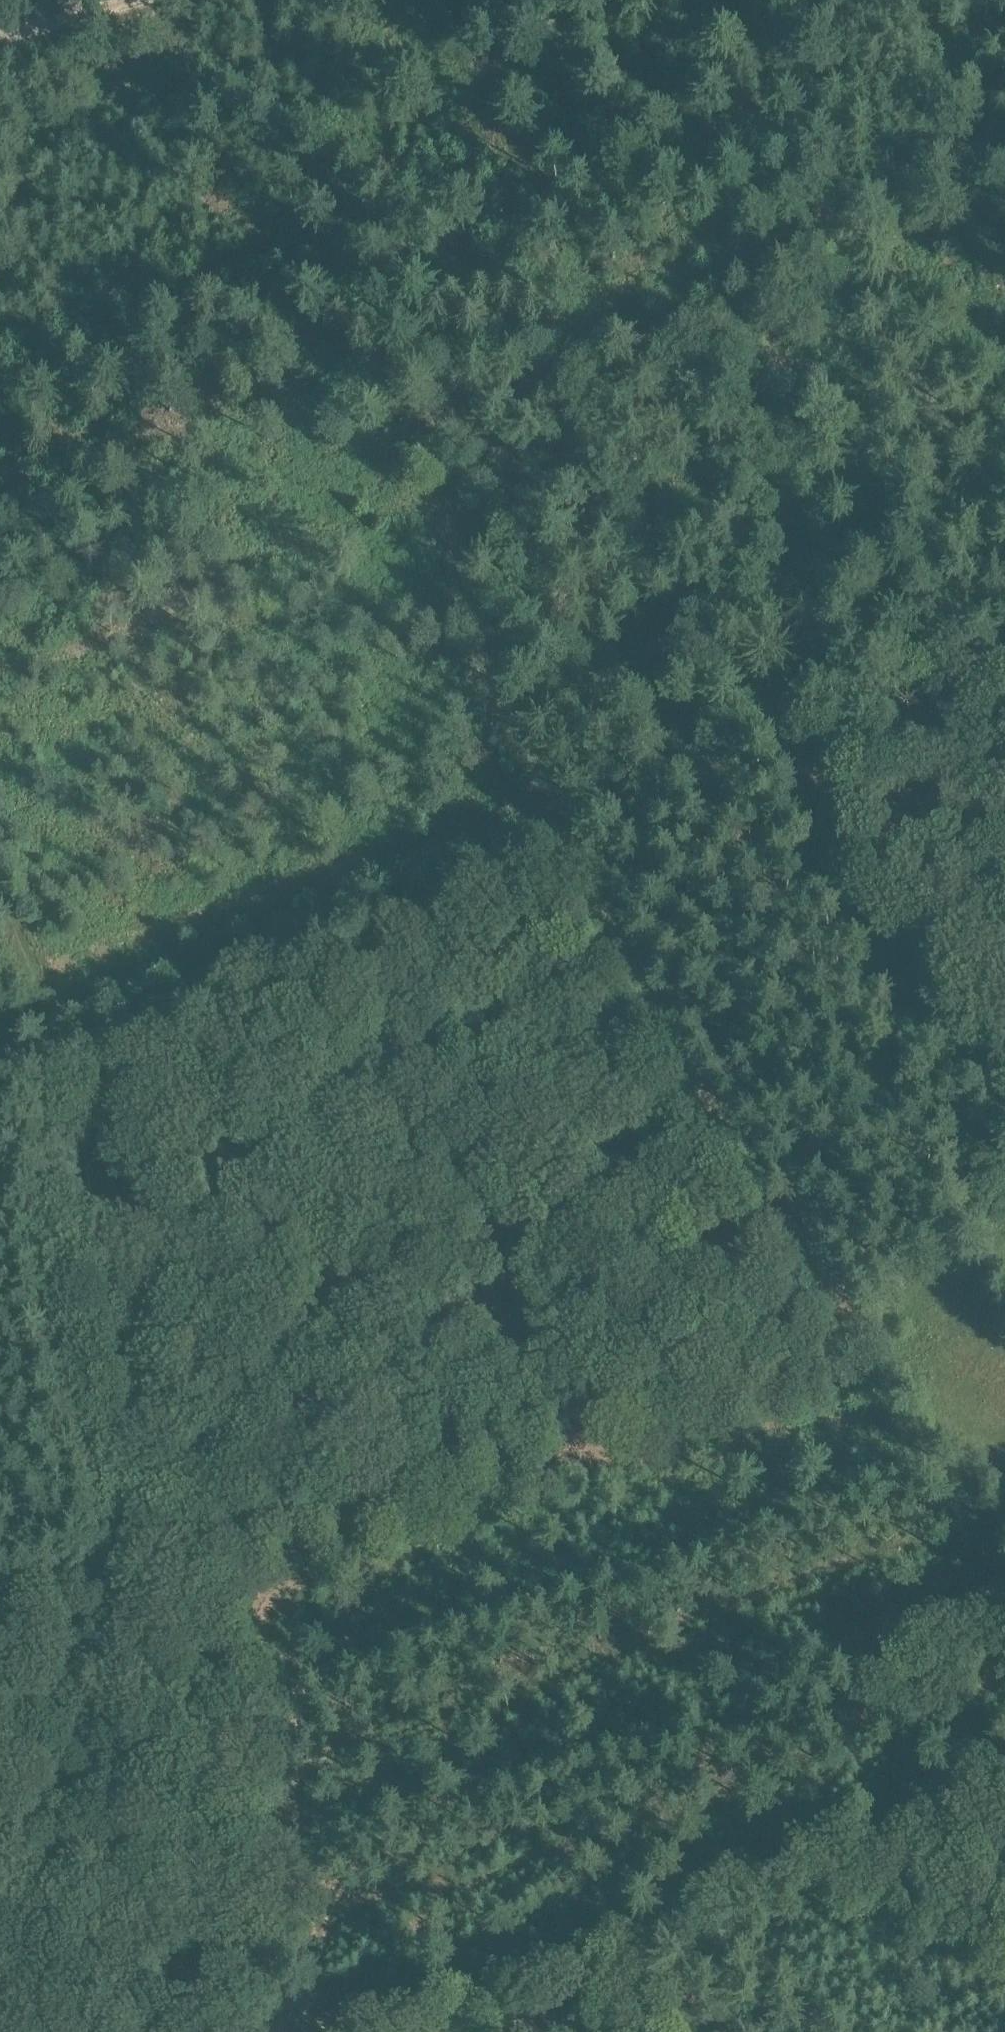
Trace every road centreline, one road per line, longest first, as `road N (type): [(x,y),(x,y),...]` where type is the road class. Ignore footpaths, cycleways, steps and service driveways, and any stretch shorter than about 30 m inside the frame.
road 1 (track): [(155,2031),(156,1815),(145,1684),(116,1555),(44,1357),(35,1293),(46,1068),(25,926),(0,879)]
road 2 (track): [(0,1091),(1004,652)]

